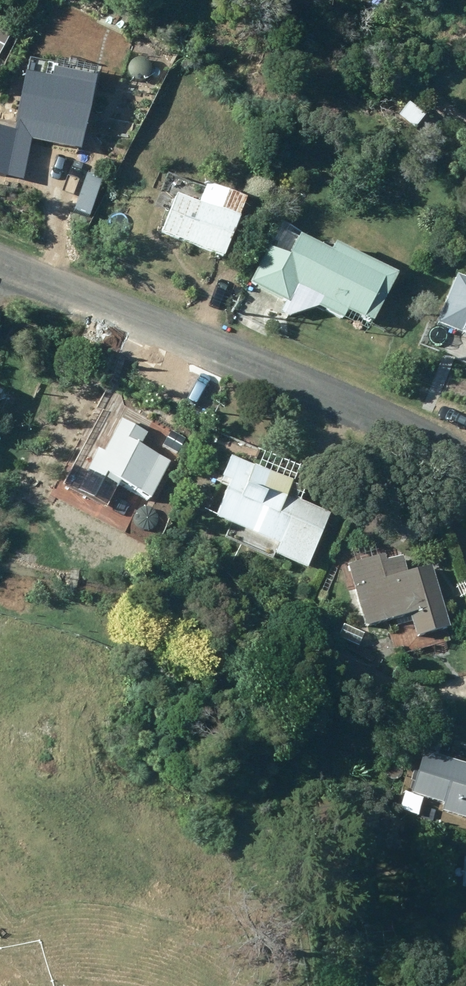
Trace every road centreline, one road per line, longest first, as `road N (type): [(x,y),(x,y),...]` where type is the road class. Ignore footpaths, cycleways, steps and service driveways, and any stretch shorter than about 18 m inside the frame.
road 1 (residential): [(0,265),(430,439),(465,469)]

